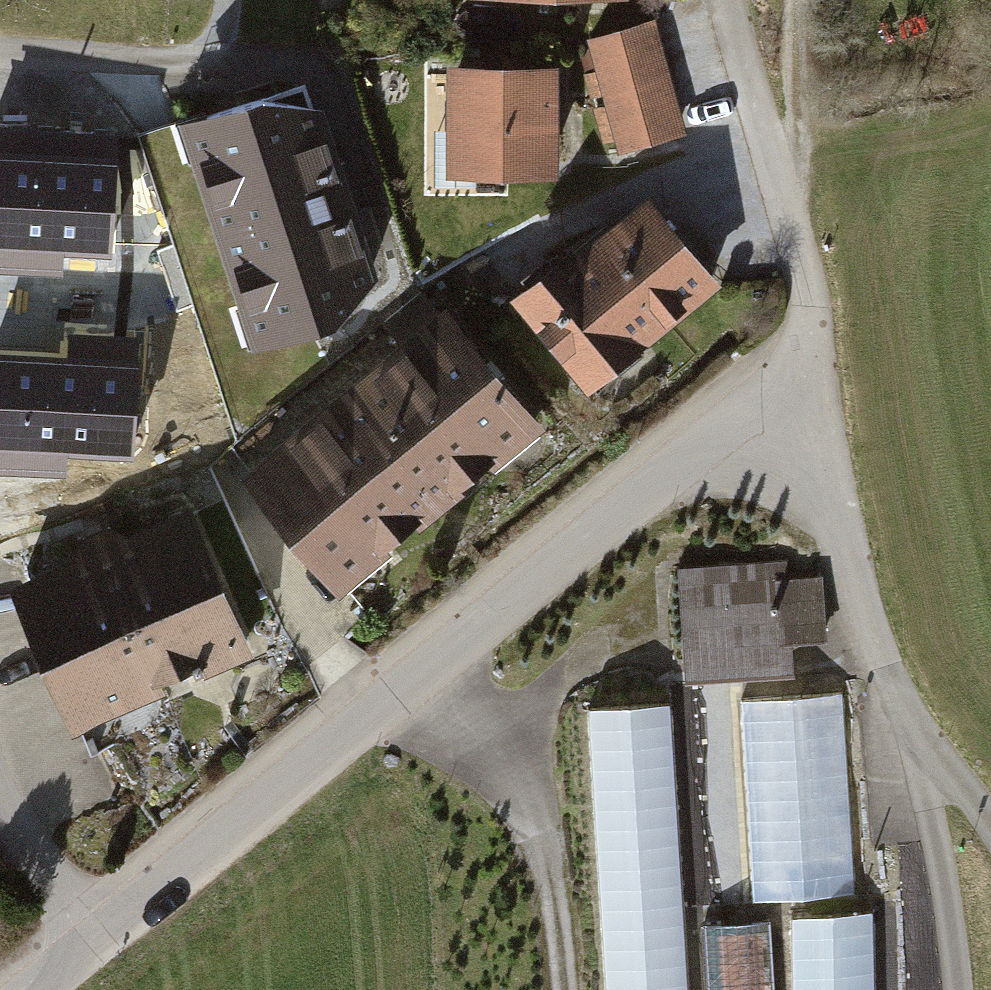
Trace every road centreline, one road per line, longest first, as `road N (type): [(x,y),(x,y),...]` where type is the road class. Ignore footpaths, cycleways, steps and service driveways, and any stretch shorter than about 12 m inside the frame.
road 1 (residential): [(819,338),(91,945)]
road 2 (residential): [(819,338),(838,515),(951,892),(954,989)]
road 3 (residential): [(719,0),(819,338)]
road 4 (residential): [(0,777),(91,945)]
road 5 (track): [(990,832),(892,702)]

